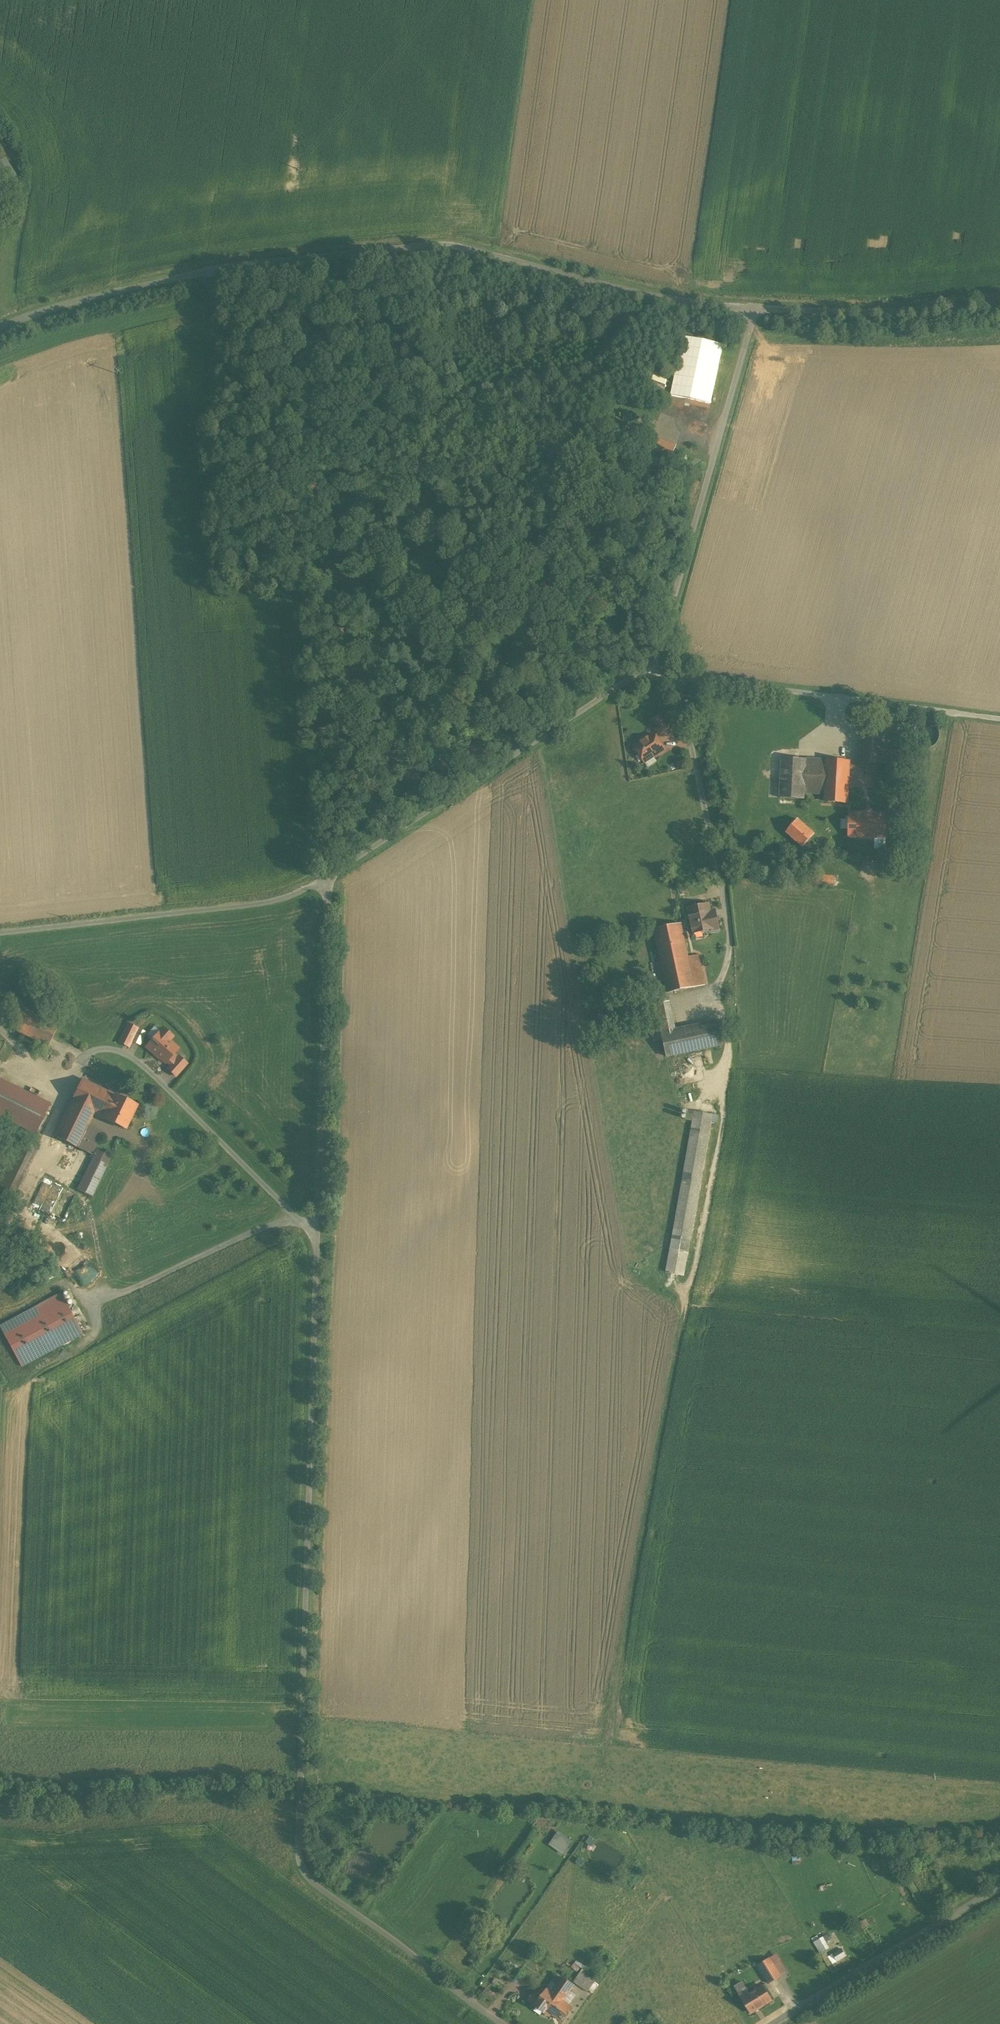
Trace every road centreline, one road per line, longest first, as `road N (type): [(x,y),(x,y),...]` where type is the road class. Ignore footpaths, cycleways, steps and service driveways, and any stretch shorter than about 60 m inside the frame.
road 1 (unclassified): [(332,879),(302,1871),(317,1890),(508,2023)]
road 2 (unclassified): [(0,325),(230,263),(433,244),(491,249),(598,279),(757,303)]
road 3 (unclassified): [(757,303),(650,666),(332,879)]
road 4 (unclassified): [(332,879),(254,904),(0,932)]
road 5 (unclassified): [(774,2023),(999,1888)]
road 6 (unclassified): [(757,303),(999,299)]
road 7 (track): [(836,697),(999,718)]

